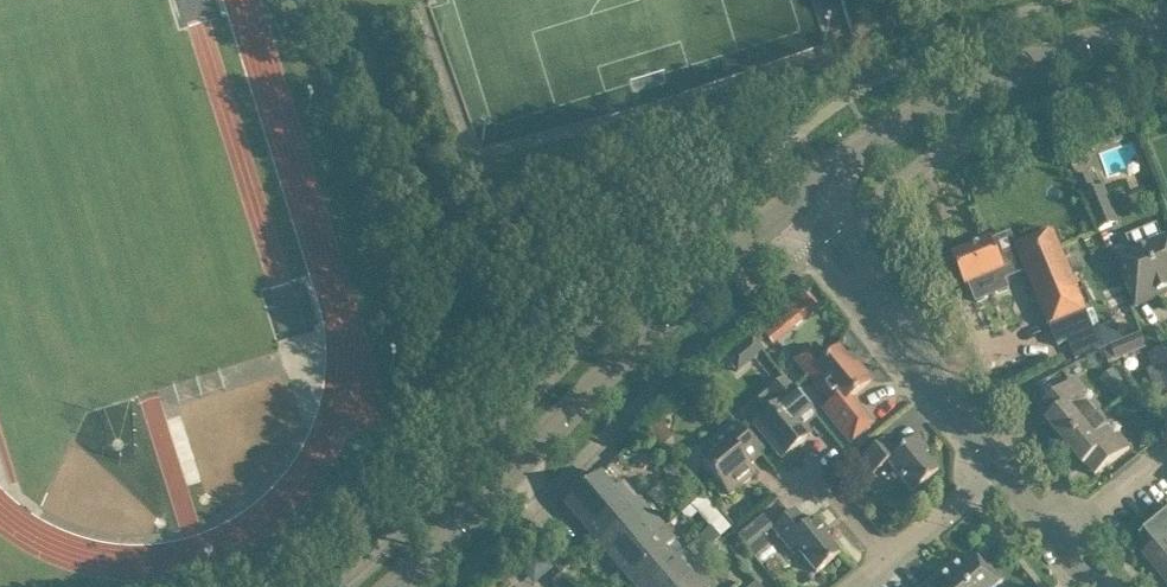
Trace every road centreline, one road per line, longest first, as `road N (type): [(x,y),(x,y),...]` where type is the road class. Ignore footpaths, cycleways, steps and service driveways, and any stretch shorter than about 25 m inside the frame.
road 1 (tertiary): [(401,586),(772,223)]
road 2 (tertiary): [(823,176),(997,78),(1166,30)]
road 3 (unclassified): [(1002,472),(890,325)]
road 4 (unclassified): [(890,325),(823,176)]
road 5 (unclassified): [(772,223),(890,325)]
road 6 (residential): [(1002,472),(894,562)]
road 7 (residential): [(1064,545),(1166,461)]
road 8 (residential): [(894,562),(825,482),(804,481)]

